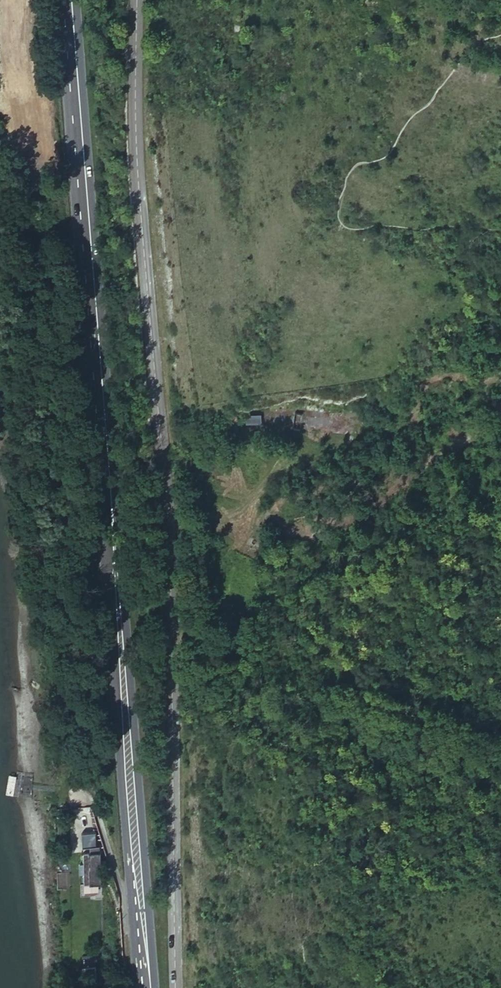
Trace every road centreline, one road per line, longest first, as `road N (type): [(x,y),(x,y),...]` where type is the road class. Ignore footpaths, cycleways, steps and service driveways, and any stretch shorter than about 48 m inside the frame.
road 1 (primary): [(144,987),(82,308),(67,0)]
road 2 (secondary): [(135,0),(138,164),(166,504),(169,987)]

